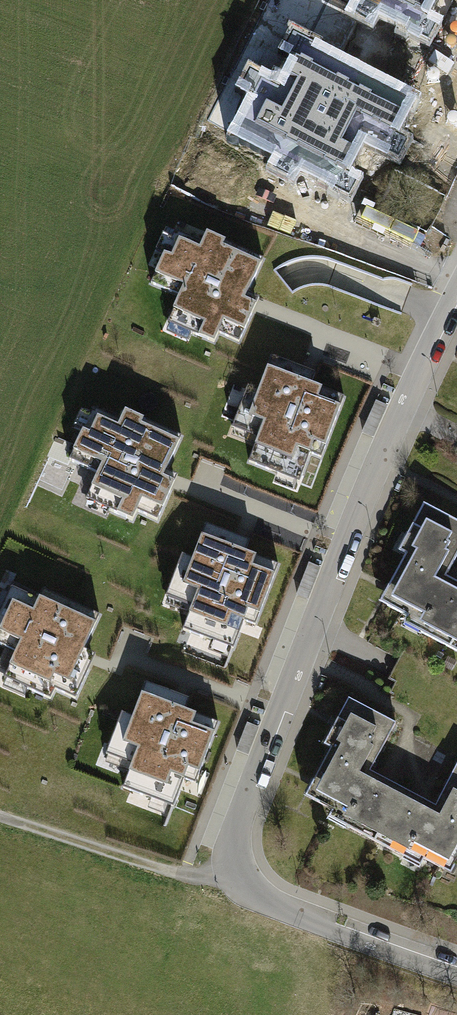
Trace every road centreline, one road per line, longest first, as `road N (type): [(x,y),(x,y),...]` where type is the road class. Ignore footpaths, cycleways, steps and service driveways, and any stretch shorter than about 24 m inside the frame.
road 1 (residential): [(456,971),(224,886),(365,503),(456,287)]
road 2 (track): [(0,817),(224,886)]

